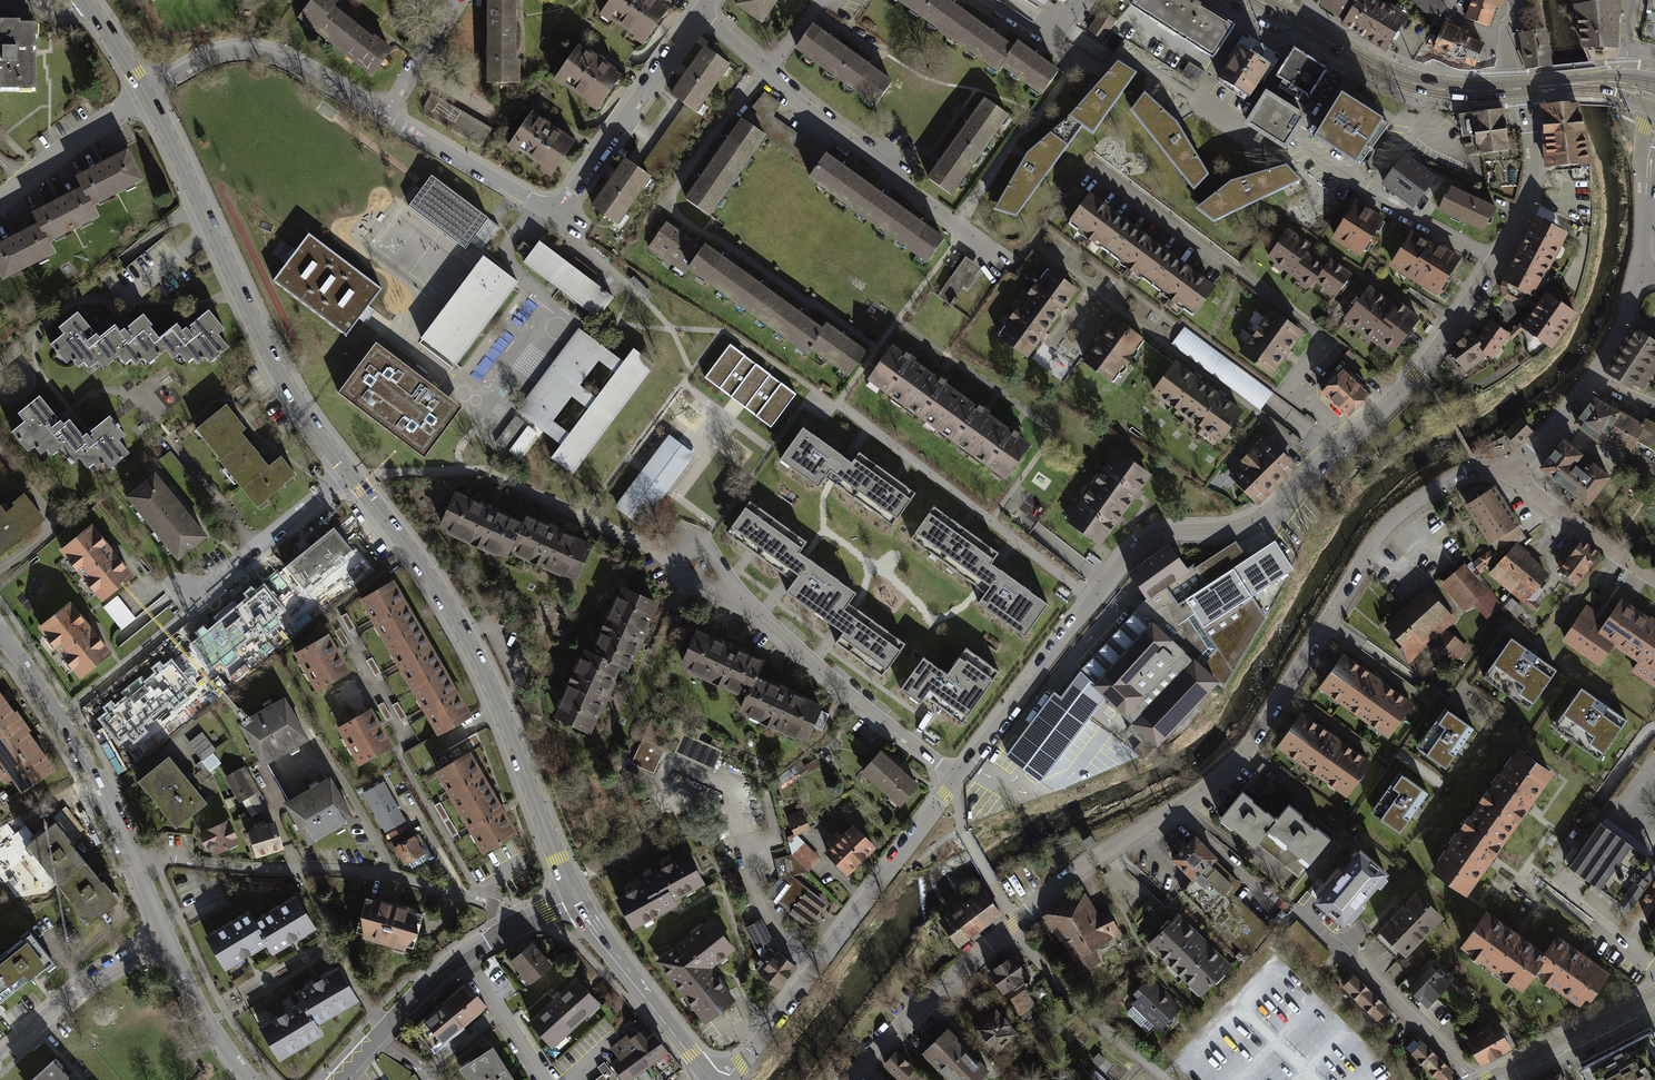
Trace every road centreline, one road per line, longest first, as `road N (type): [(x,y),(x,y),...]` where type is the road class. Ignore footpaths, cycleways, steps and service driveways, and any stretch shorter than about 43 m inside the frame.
road 1 (residential): [(1524,89),(1534,162),(1530,195),(1447,337),(1371,420),(1264,515),(1220,530),(1173,529),(1129,555),(958,775)]
road 2 (residential): [(846,1079),(1068,875),(1231,767),(1263,729),(1394,517),(1466,472),(1507,466)]
road 3 (tertiary): [(348,471),(428,575),(482,668),(573,902)]
road 4 (residential): [(702,11),(561,203),(535,203),(385,116)]
road 5 (tertiary): [(147,92),(273,361),(348,471)]
road 6 (residential): [(506,930),(489,905),(386,875),(155,859),(139,866)]
road 7 (residential): [(958,775),(725,1079)]
road 8 (residential): [(702,11),(785,90),(965,230)]
road 9 (residential): [(139,866),(101,789),(0,630)]
road 10 (residential): [(958,775),(746,603)]
road 11 (secondary): [(1261,0),(1392,76),(1436,89),(1505,90)]
road 12 (residential): [(385,116),(253,51),(214,56),(147,92)]
road 13 (residential): [(1507,466),(1579,395),(1618,330),(1636,271)]
road 14 (residential): [(1470,1079),(1305,911)]
road 15 (residential): [(506,930),(414,993),(338,1079)]
road 16 (tertiary): [(573,902),(712,1079)]
road 17 (residential): [(168,937),(64,1001),(0,1059)]
road 18 (residential): [(348,471),(193,594)]
road 19 (residential): [(1654,580),(1507,466)]
road 20 (tertiary): [(1492,1079),(1654,995)]
road 21 (residential): [(147,92),(0,200)]
road 22 (residential): [(254,1079),(219,1036),(168,937)]
road 23 (residential): [(1636,271),(1654,130)]
road 24 (residential): [(385,116),(458,0)]

